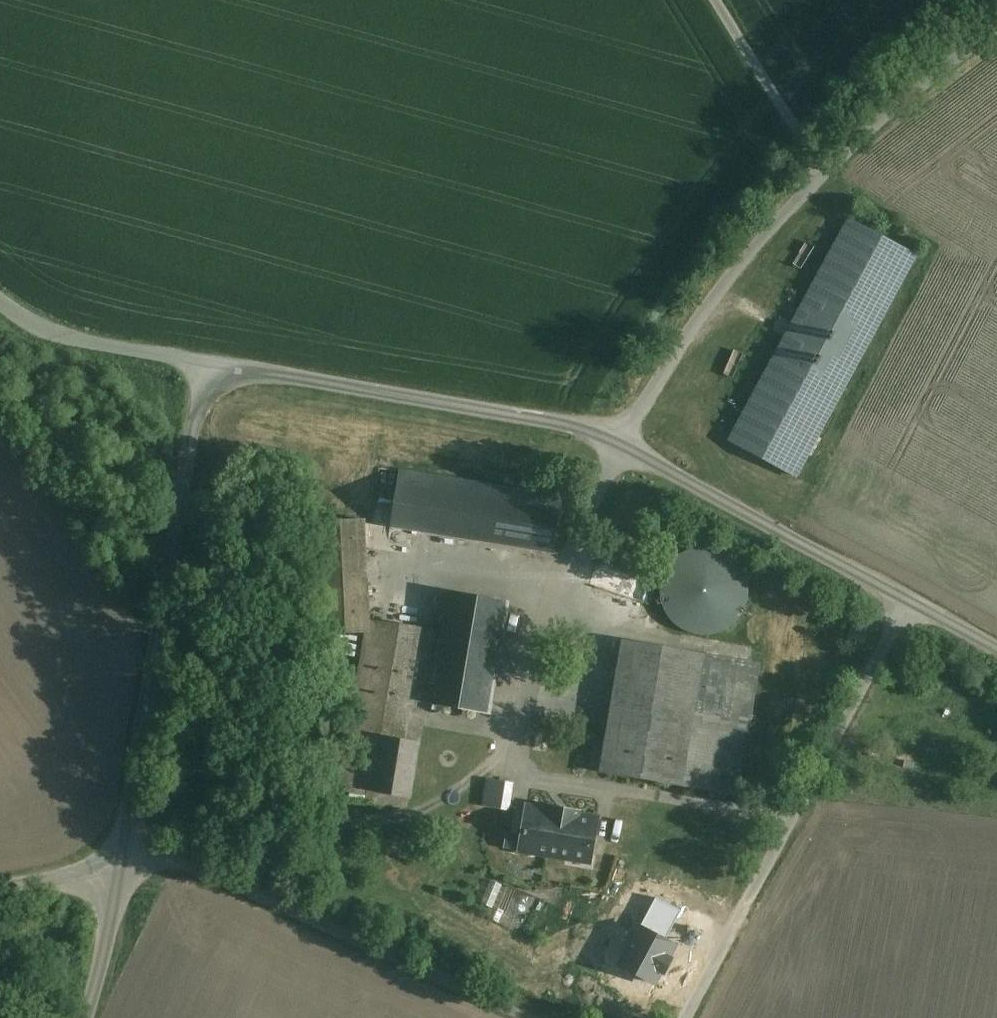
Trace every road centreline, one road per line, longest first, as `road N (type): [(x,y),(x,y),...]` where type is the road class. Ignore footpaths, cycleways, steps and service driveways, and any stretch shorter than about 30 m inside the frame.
road 1 (unclassified): [(619,445),(746,256),(826,171),(996,34)]
road 2 (unclassified): [(206,364),(129,851)]
road 3 (unclassified): [(690,1017),(915,607)]
road 4 (unclassified): [(129,851),(172,858),(533,1017)]
road 5 (unclassified): [(619,445),(592,430),(206,364)]
road 6 (unclassified): [(915,607),(619,445)]
road 7 (unclassified): [(206,364),(84,342),(0,302)]
road 8 (track): [(86,1017),(112,917),(111,863)]
road 9 (unclassified): [(0,884),(111,863),(129,851)]

